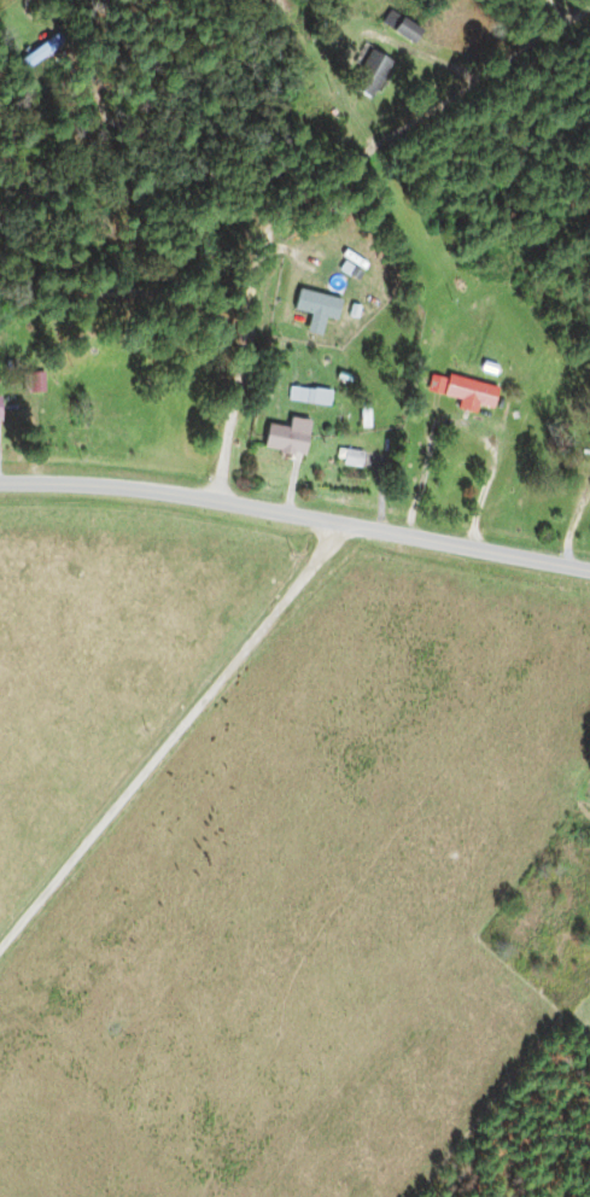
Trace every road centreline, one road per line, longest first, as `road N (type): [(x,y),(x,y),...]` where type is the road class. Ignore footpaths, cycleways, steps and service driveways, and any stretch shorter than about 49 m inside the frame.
road 1 (residential): [(589,8),(286,212),(256,268),(216,501)]
road 2 (residential): [(0,482),(127,487),(589,569)]
road 3 (residential): [(346,525),(107,816)]

